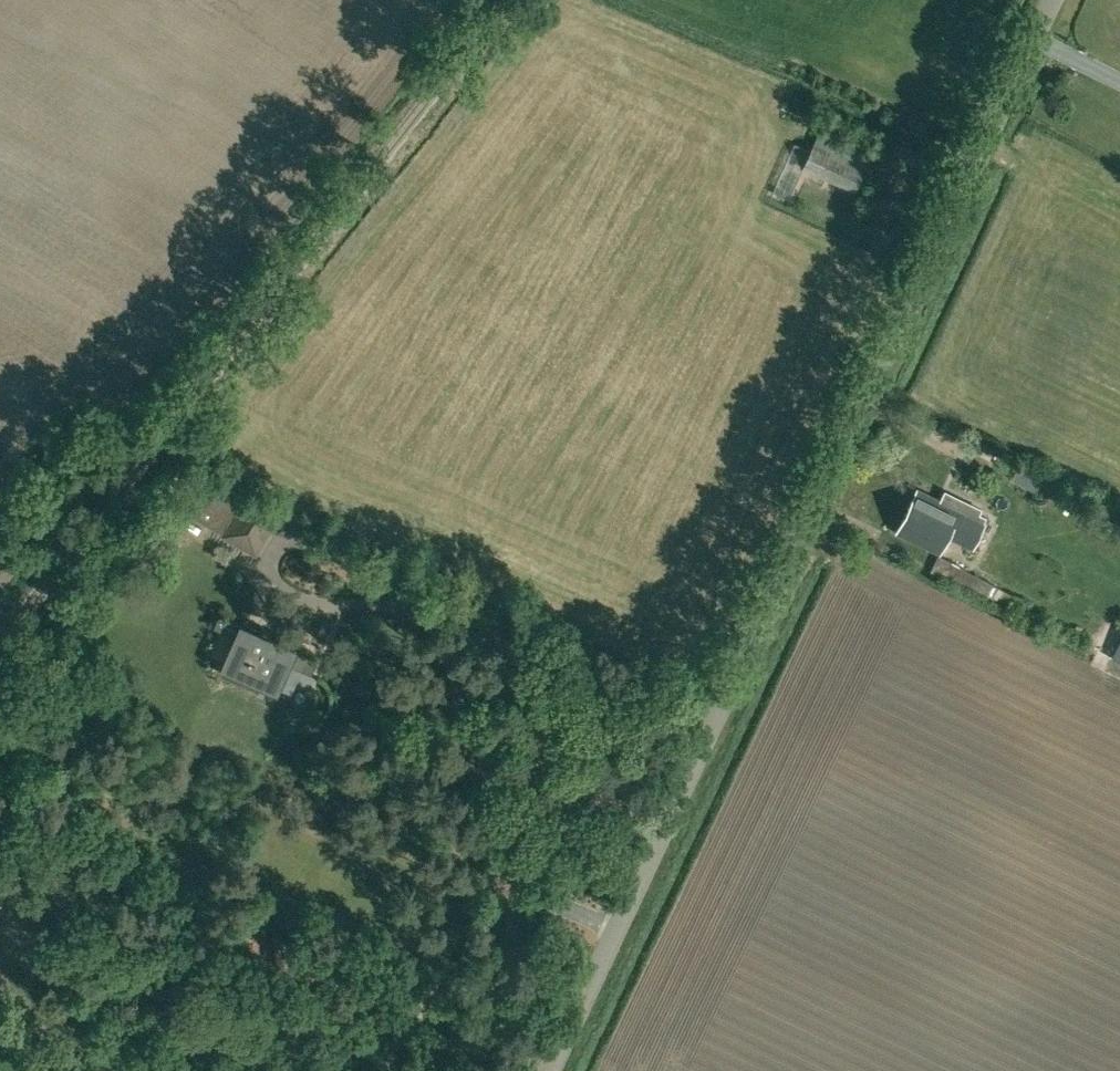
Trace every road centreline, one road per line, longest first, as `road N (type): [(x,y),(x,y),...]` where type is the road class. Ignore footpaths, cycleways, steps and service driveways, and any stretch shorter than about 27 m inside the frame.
road 1 (unclassified): [(552,1070),(1055,0)]

